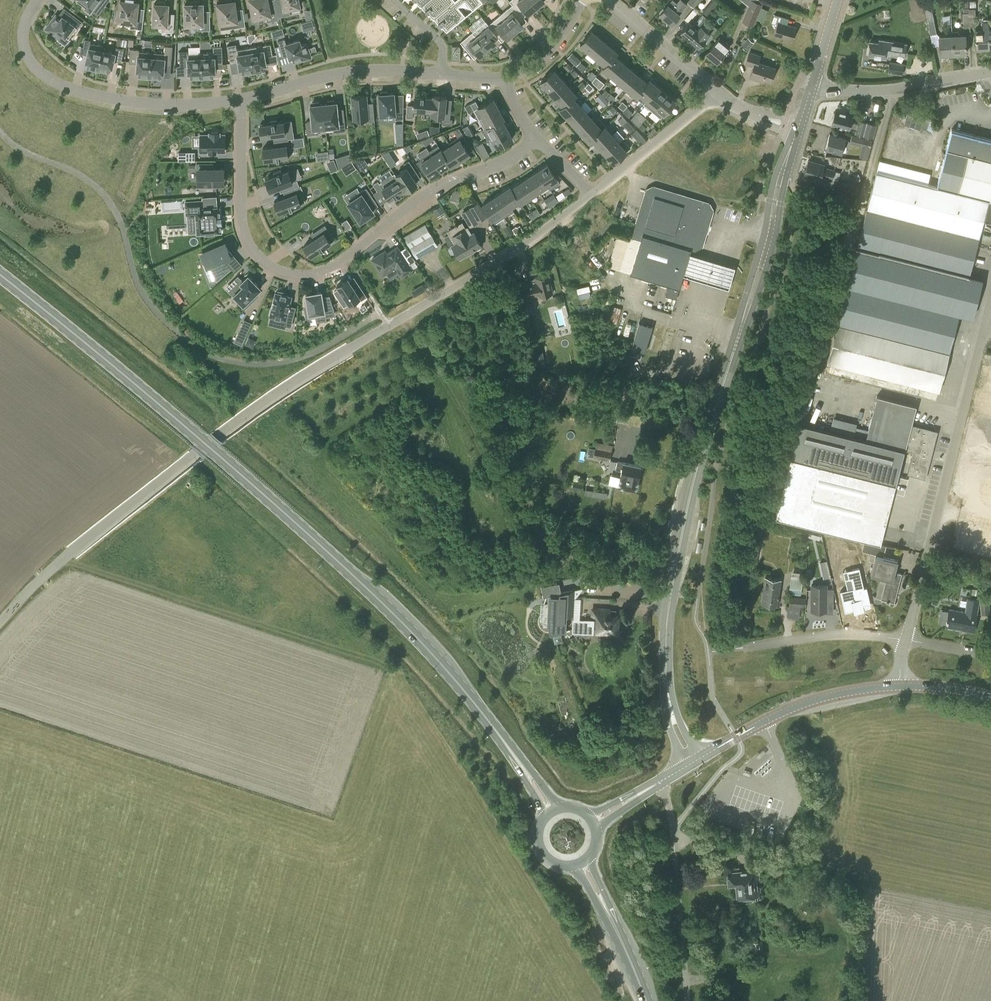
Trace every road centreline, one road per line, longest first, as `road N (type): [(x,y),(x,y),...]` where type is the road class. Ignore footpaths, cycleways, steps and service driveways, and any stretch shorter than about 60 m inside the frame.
road 1 (primary): [(0,275),(202,440),(385,606),(456,680),(552,811)]
road 2 (tertiary): [(692,764),(669,703),(671,593),(695,473),(797,130)]
road 3 (residential): [(535,139),(425,195),(340,264),(295,274),(266,263),(244,230),(242,100)]
road 4 (unclassified): [(0,623),(71,553),(197,453),(350,349)]
road 5 (unclassified): [(906,640),(990,303)]
road 6 (residential): [(350,349),(518,248),(591,194)]
road 7 (residential): [(242,100),(139,103),(51,80),(24,47),(38,0)]
road 8 (residential): [(440,74),(345,72),(242,100)]
road 9 (residential): [(811,89),(893,90),(990,72)]
road 10 (secondary): [(900,686),(805,704),(736,738)]
road 11 (residential): [(906,640),(833,635),(744,648)]
road 12 (residential): [(591,194),(717,92)]
road 13 (primary): [(646,1000),(580,862)]
road 14 (tertiary): [(717,92),(608,0)]

